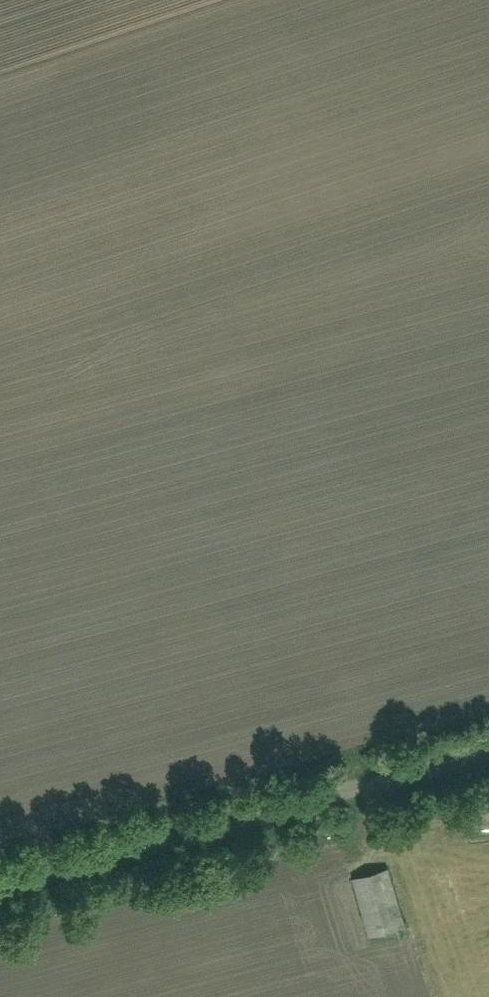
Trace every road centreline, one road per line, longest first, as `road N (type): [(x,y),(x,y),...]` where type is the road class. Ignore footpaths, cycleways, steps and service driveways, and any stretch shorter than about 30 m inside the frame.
road 1 (residential): [(0,883),(488,751)]

